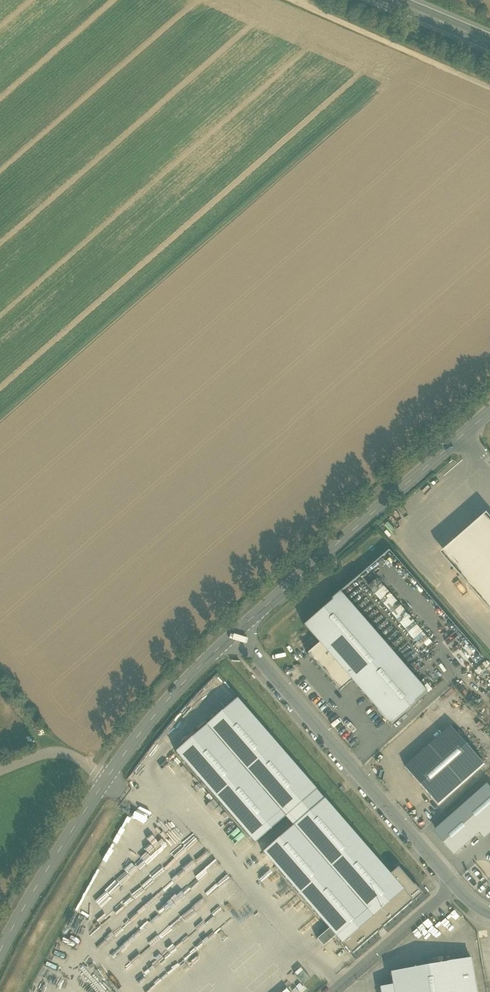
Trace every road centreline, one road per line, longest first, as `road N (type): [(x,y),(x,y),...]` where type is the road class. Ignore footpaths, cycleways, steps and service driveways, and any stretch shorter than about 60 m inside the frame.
road 1 (tertiary): [(489,412),(207,659),(106,779)]
road 2 (track): [(489,88),(295,0)]
road 3 (tertiary): [(106,779),(0,951)]

